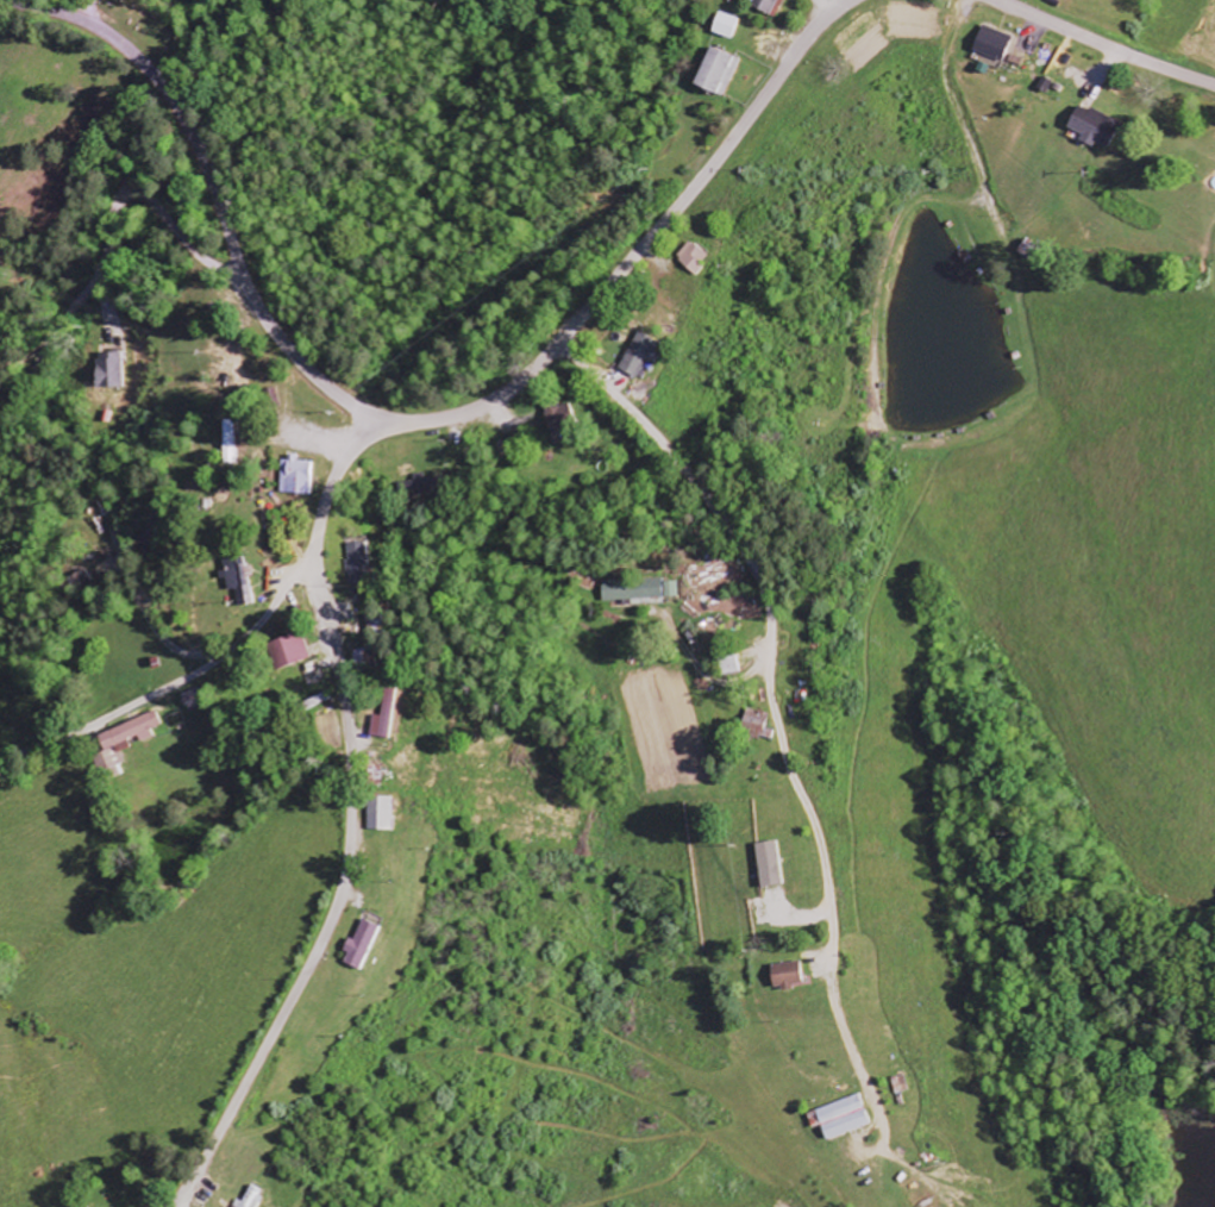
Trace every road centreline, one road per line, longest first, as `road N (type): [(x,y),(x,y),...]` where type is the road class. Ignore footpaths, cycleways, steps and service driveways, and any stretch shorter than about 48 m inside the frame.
road 1 (residential): [(5,0),(90,23),(162,79),(199,136),(249,276),(284,338),(353,401),(407,419),(464,412),(520,381),(696,188),(810,39),(856,0)]
road 2 (residential): [(369,408),(328,496),(318,545),(349,695),(355,853),(345,894),(209,1153),(174,1203)]
road 3 (residential): [(256,292),(198,252),(146,196),(127,196),(114,211),(96,279),(0,417)]
road 4 (residential): [(318,555),(265,621),(198,680),(0,768)]
road 5 (residential): [(559,344),(653,429),(758,562),(778,611),(777,648)]
road 6 (residential): [(1001,0),(1214,82)]

